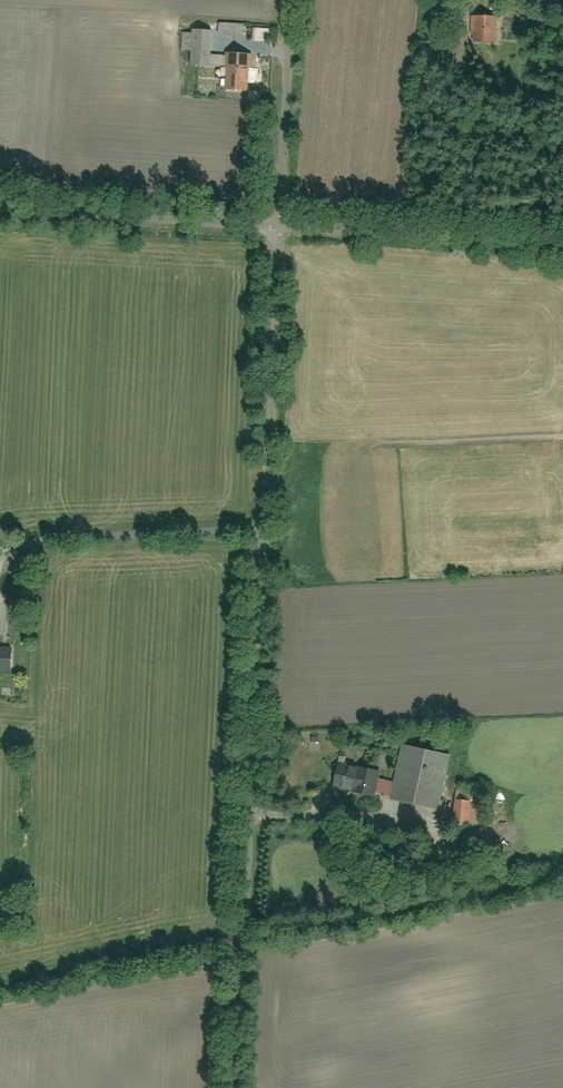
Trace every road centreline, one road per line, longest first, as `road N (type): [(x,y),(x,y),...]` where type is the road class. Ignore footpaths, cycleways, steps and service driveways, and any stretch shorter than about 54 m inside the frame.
road 1 (residential): [(233,1087),(278,228)]
road 2 (unclassified): [(562,248),(278,228)]
road 3 (unclassified): [(278,228),(0,212)]
road 4 (residential): [(278,228),(289,0)]

